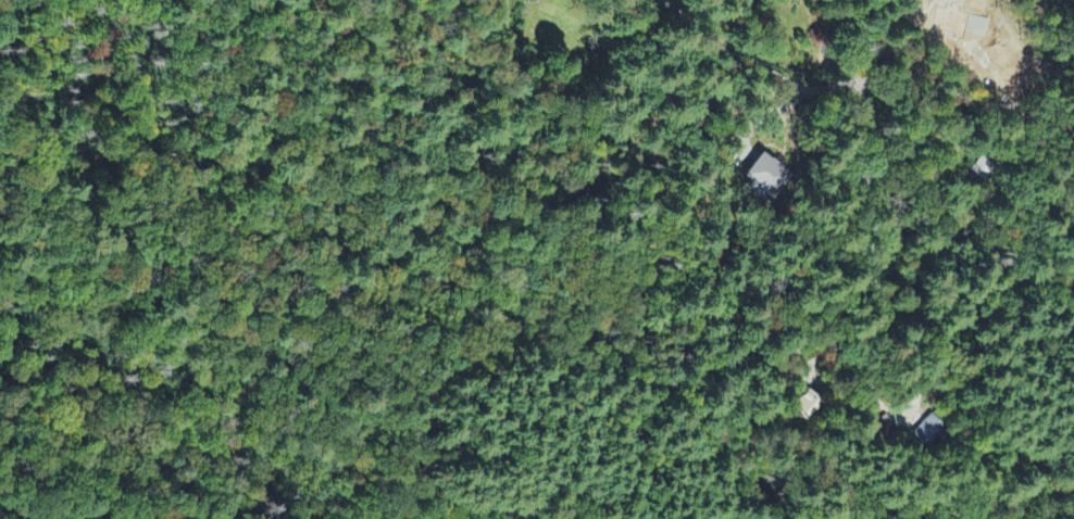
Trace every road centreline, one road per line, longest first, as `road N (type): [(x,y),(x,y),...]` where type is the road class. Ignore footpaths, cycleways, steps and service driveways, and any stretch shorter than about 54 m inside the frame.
road 1 (residential): [(1073,124),(1049,136),(725,20)]

